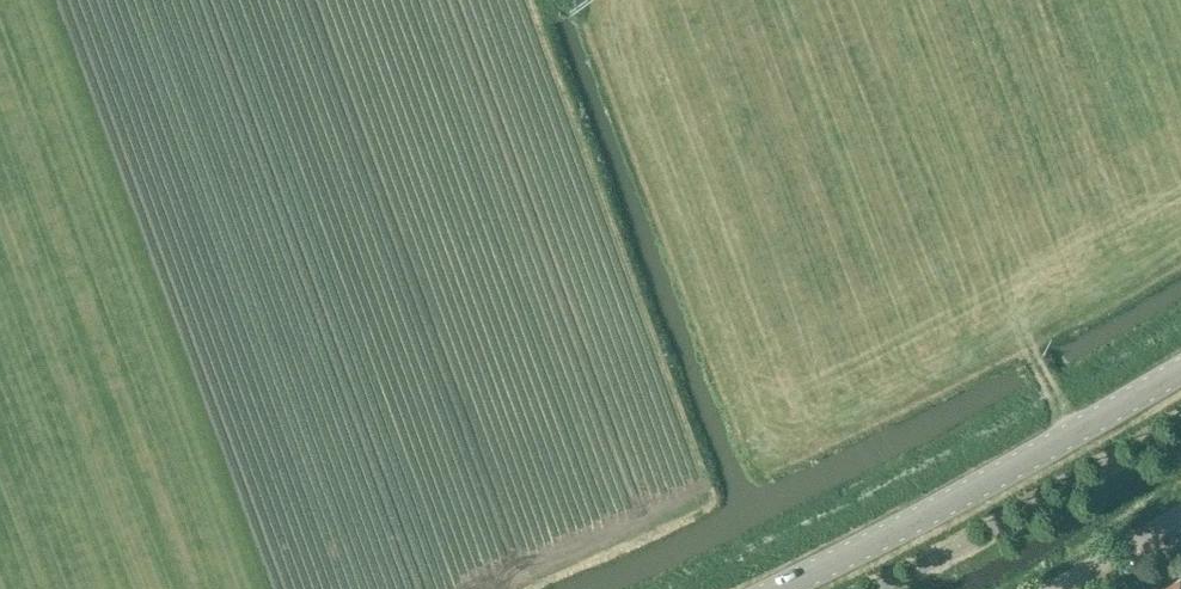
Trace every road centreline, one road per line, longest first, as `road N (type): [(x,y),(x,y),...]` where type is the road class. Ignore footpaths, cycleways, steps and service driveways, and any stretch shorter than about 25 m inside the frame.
road 1 (tertiary): [(779,588),(955,501),(1180,369)]

